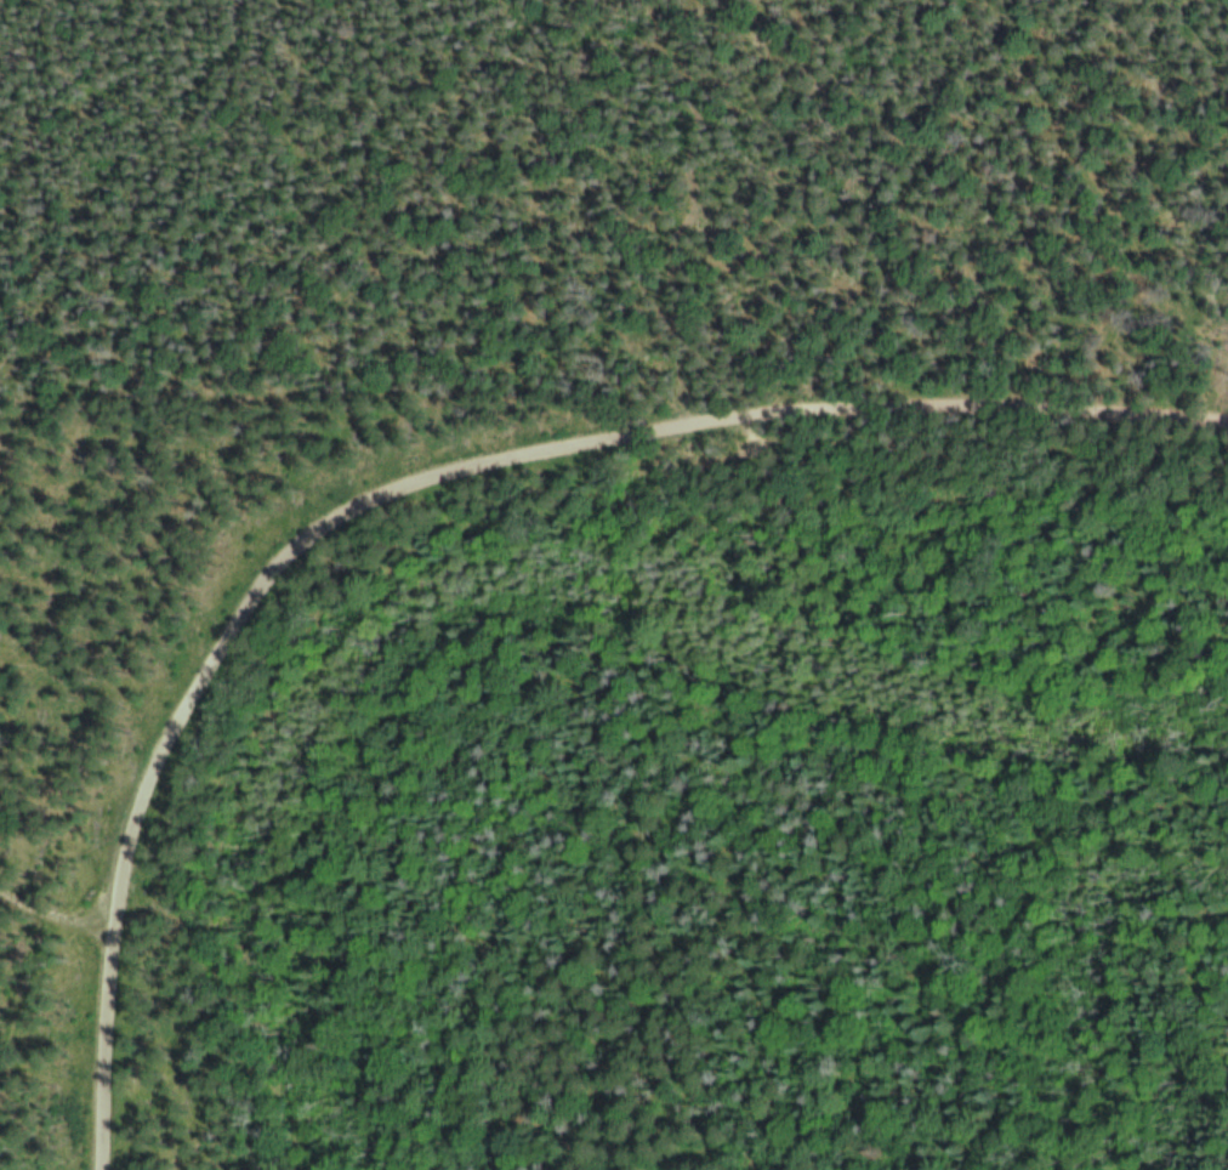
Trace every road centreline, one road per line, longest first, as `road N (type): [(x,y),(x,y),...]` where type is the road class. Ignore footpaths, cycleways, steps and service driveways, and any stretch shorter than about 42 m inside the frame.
road 1 (residential): [(106,1169),(119,908),(136,816),(273,573),(404,483),(636,432),(811,408),(1035,398),(1227,420)]
road 2 (track): [(116,956),(0,795)]

